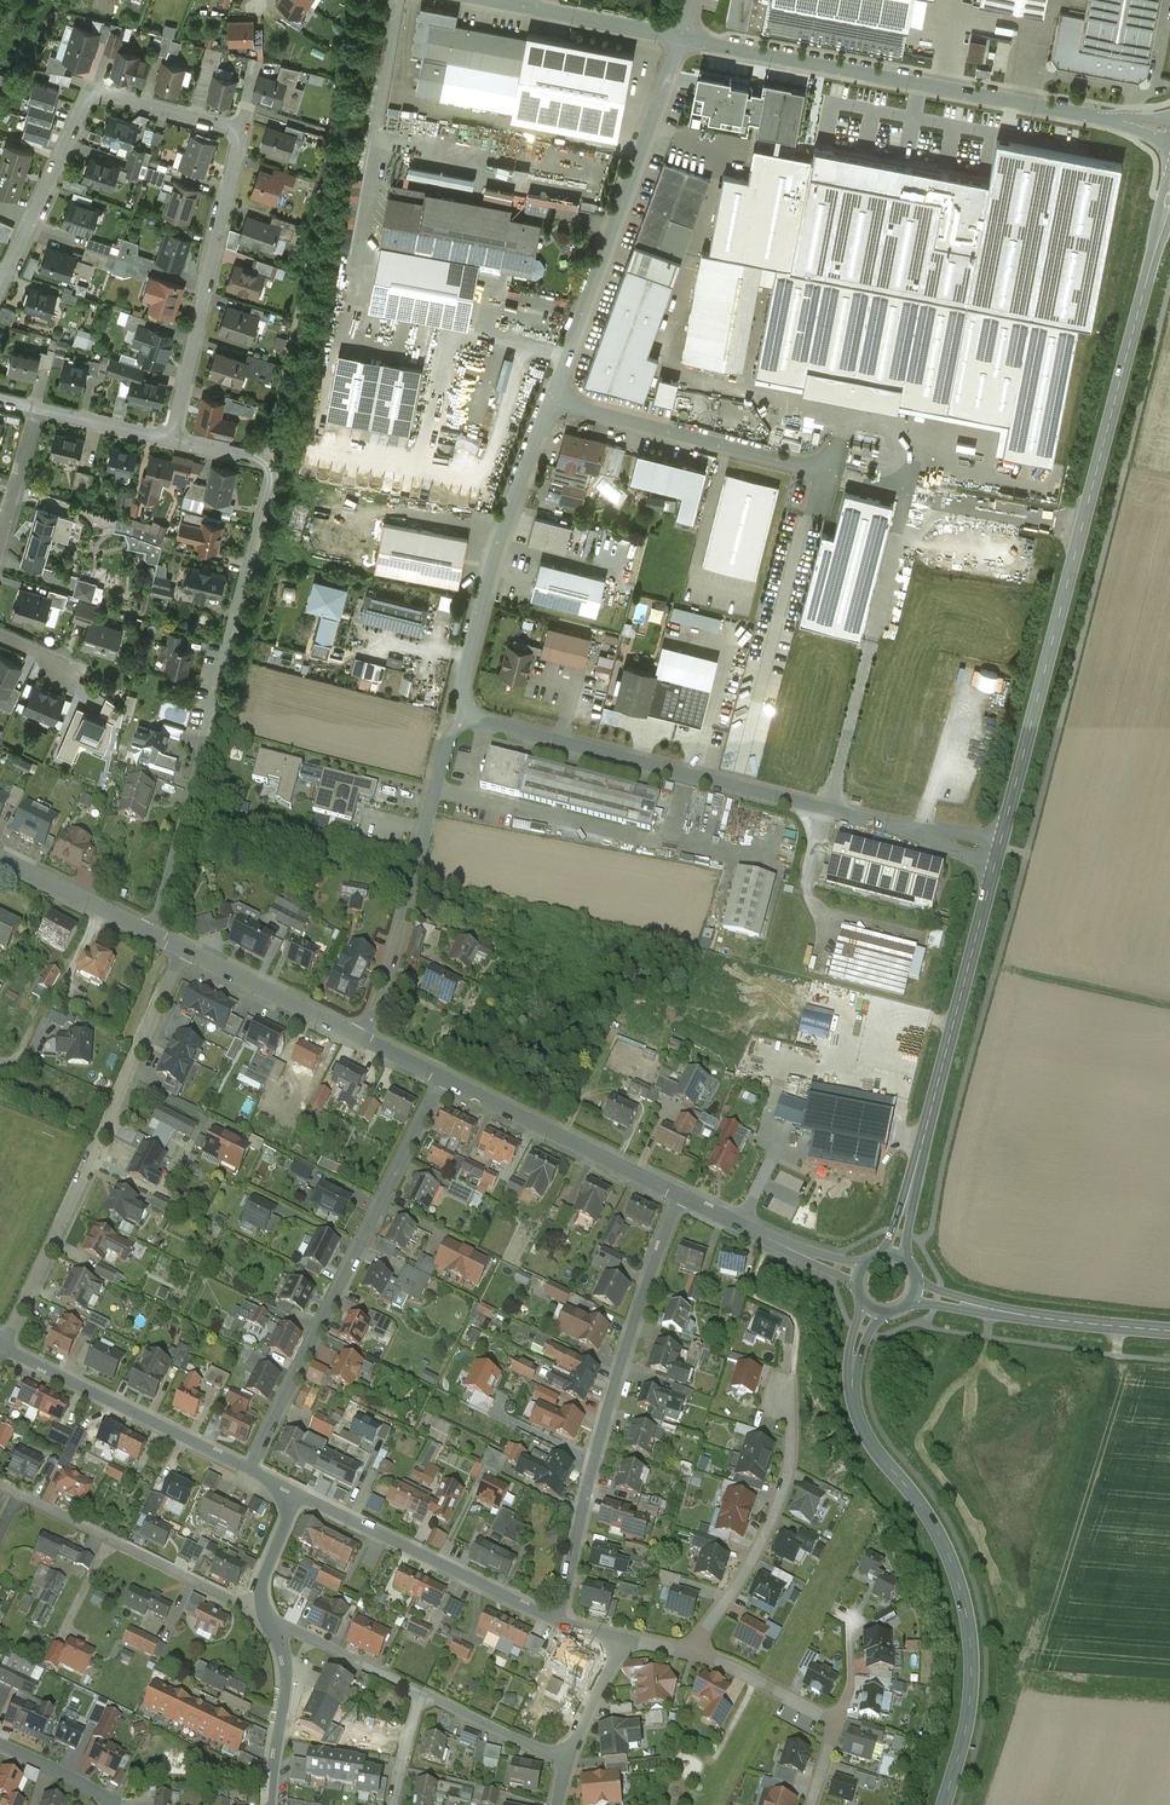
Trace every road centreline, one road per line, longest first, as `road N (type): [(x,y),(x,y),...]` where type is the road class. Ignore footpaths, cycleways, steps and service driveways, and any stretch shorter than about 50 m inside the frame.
road 1 (tertiary): [(999,851),(1169,195)]
road 2 (residential): [(172,439),(266,461),(271,482),(150,933)]
road 3 (unclassified): [(465,716),(999,851)]
road 4 (secondary): [(943,1804),(969,1716),(964,1602),(936,1532),(871,1446),(856,1410),(853,1367),(873,1311)]
road 5 (unclassified): [(1169,131),(682,40)]
road 6 (residential): [(556,1620),(604,1420),(680,1195)]
road 7 (residential): [(249,1469),(441,1076)]
road 8 (residential): [(184,950),(4,1346)]
road 9 (tertiary): [(893,1253),(999,851)]
road 10 (unclassified): [(682,40),(552,397)]
road 11 (residential): [(0,285),(95,91),(241,130)]
road 12 (unclassified): [(552,397),(491,575),(464,679),(465,716)]
road 13 (residential): [(172,439),(241,130)]
road 14 (residential): [(265,1617),(0,1485)]
road 15 (unclassified): [(552,397),(830,474)]
road 16 (residential): [(298,1494),(556,1620)]
road 17 (residential): [(694,1655),(782,1491),(788,1398)]
road 18 (residential): [(249,1469),(4,1346)]
road 19 (tertiary): [(441,1076),(680,1195)]
road 20 (secondary): [(1169,1332),(1031,1317),(916,1294)]
road 21 (residential): [(694,1655),(837,1723),(811,1804)]
road 22 (residential): [(430,814),(389,973),(361,1037)]
road 23 (tertiary): [(184,950),(361,1037)]
road 24 (tertiary): [(680,1195),(857,1274)]
road 25 (residential): [(270,1804),(287,1683),(265,1617)]
road 26 (residential): [(423,1695),(265,1617)]
road 27 (tertiary): [(0,859),(150,933)]
road 28 (unclassified): [(682,40),(525,8)]
road 29 (residential): [(568,1760),(423,1695)]
road 30 (residential): [(37,408),(172,439)]
road 31 (residential): [(37,408),(0,537)]
road 32 (residential): [(620,1639),(568,1760)]
road 33 (residential): [(265,1617),(260,1590),(298,1494)]
road 34 (residential): [(111,1804),(0,1746)]

